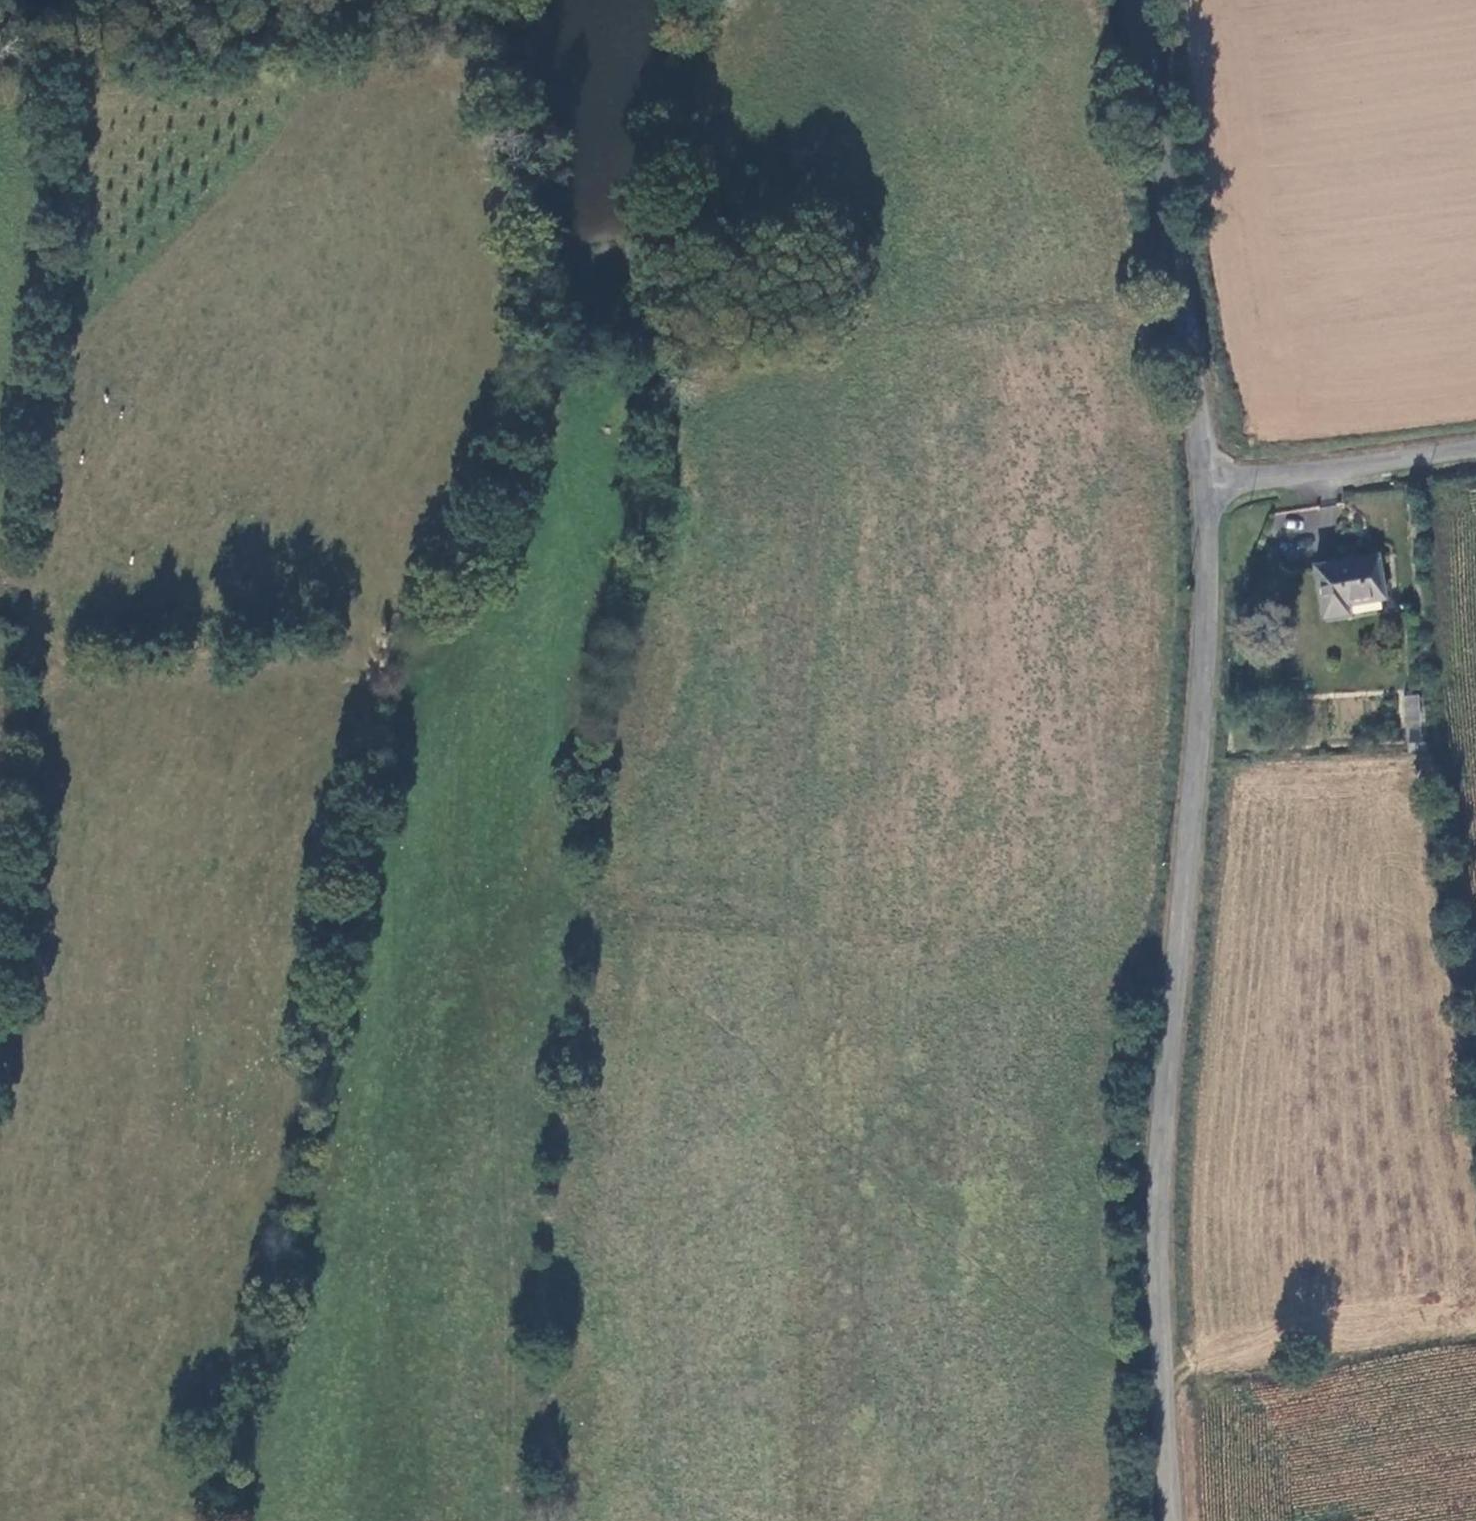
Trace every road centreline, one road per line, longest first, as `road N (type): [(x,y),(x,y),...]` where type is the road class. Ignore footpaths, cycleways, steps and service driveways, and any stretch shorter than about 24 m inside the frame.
road 1 (tertiary): [(1172,1520),(1158,1224),(1205,655),(1205,485)]
road 2 (tertiary): [(1205,485),(1135,0)]
road 3 (unclassified): [(1475,446),(1205,485)]

